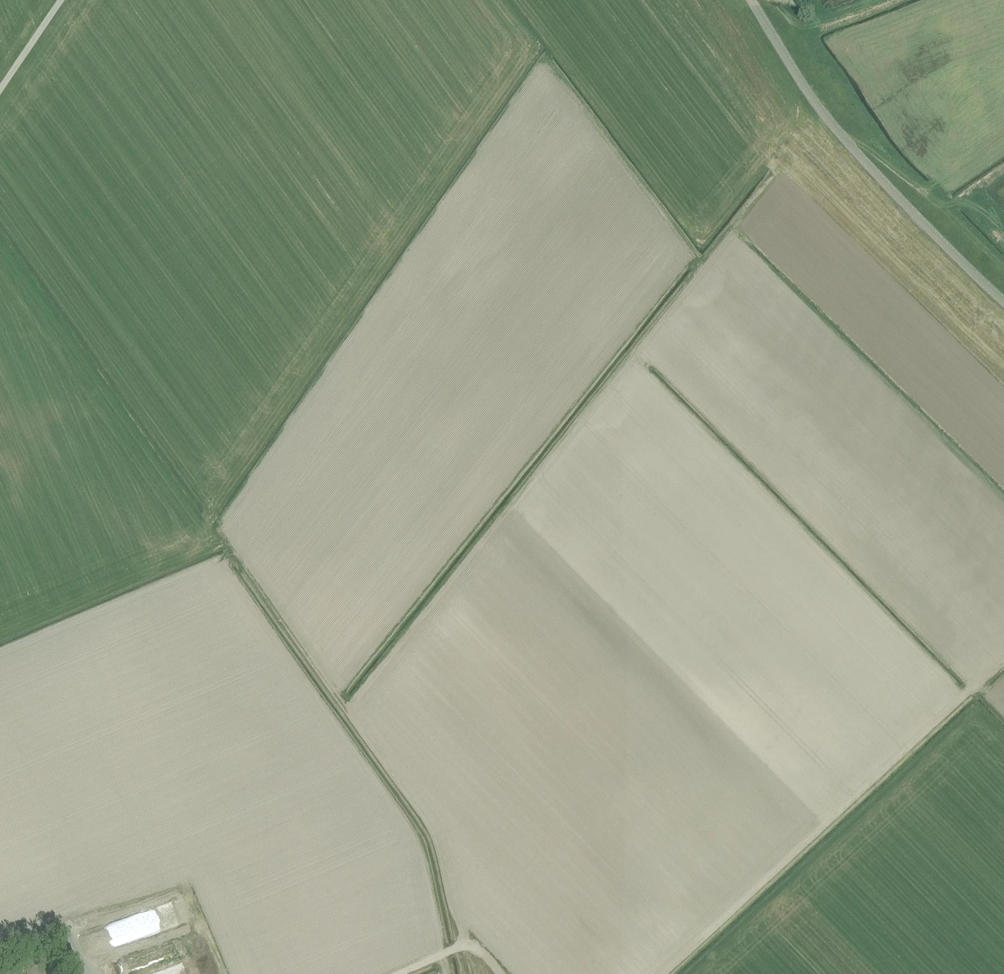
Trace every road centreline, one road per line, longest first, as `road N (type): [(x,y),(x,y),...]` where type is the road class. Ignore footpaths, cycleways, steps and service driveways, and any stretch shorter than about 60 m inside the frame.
road 1 (tertiary): [(1003,302),(843,138),(751,0)]
road 2 (track): [(885,0),(806,30),(774,0)]

